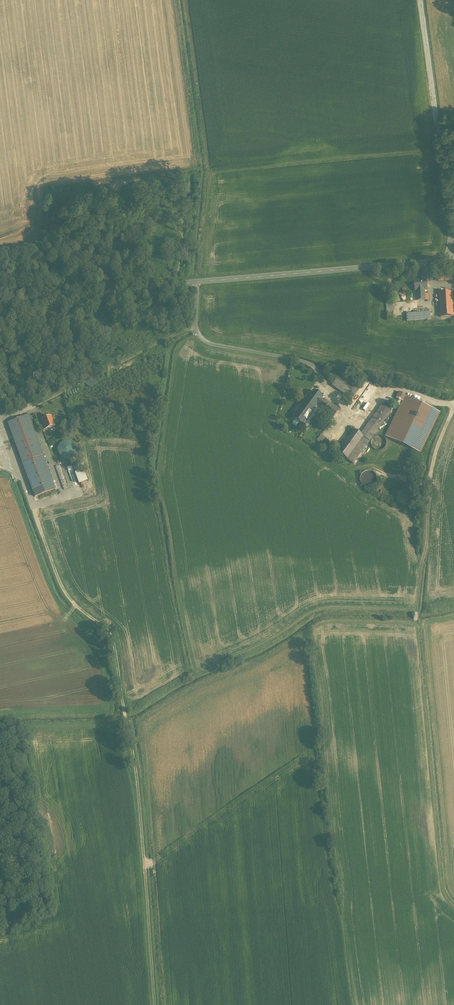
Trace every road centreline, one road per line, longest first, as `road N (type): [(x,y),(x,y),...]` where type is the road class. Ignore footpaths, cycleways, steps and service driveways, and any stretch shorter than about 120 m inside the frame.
road 1 (track): [(155,1004),(138,780),(112,634),(63,591),(33,510)]
road 2 (tertiary): [(0,300),(453,262)]
road 3 (unclassified): [(453,262),(420,0)]
road 4 (track): [(416,625),(427,482),(453,405)]
road 5 (track): [(196,326),(1,422)]

